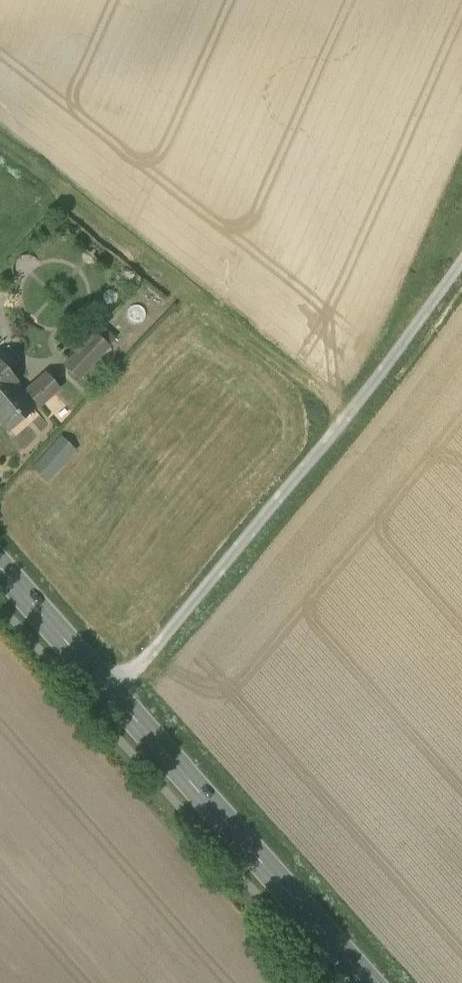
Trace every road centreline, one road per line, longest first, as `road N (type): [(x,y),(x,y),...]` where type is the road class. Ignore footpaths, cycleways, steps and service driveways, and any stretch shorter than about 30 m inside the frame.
road 1 (track): [(112,697),(461,258)]
road 2 (tertiary): [(0,571),(368,982)]
road 3 (track): [(0,149),(155,273)]

